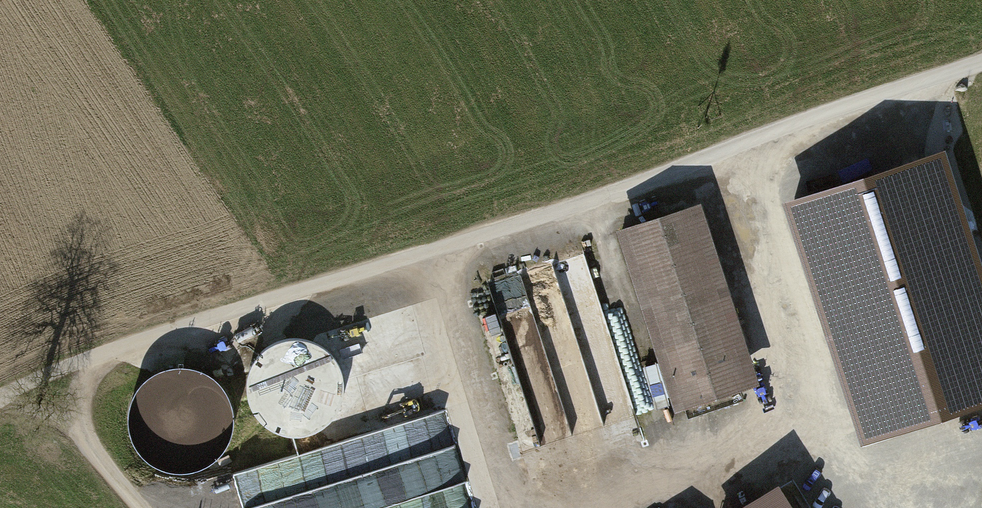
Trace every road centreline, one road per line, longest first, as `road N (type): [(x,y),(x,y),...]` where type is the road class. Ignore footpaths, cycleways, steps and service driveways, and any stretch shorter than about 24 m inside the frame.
road 1 (track): [(981,61),(37,382)]
road 2 (track): [(704,159),(776,378),(775,399),(759,413),(521,495)]
road 3 (track): [(443,246),(526,507)]
road 4 (track): [(143,507),(37,382)]

